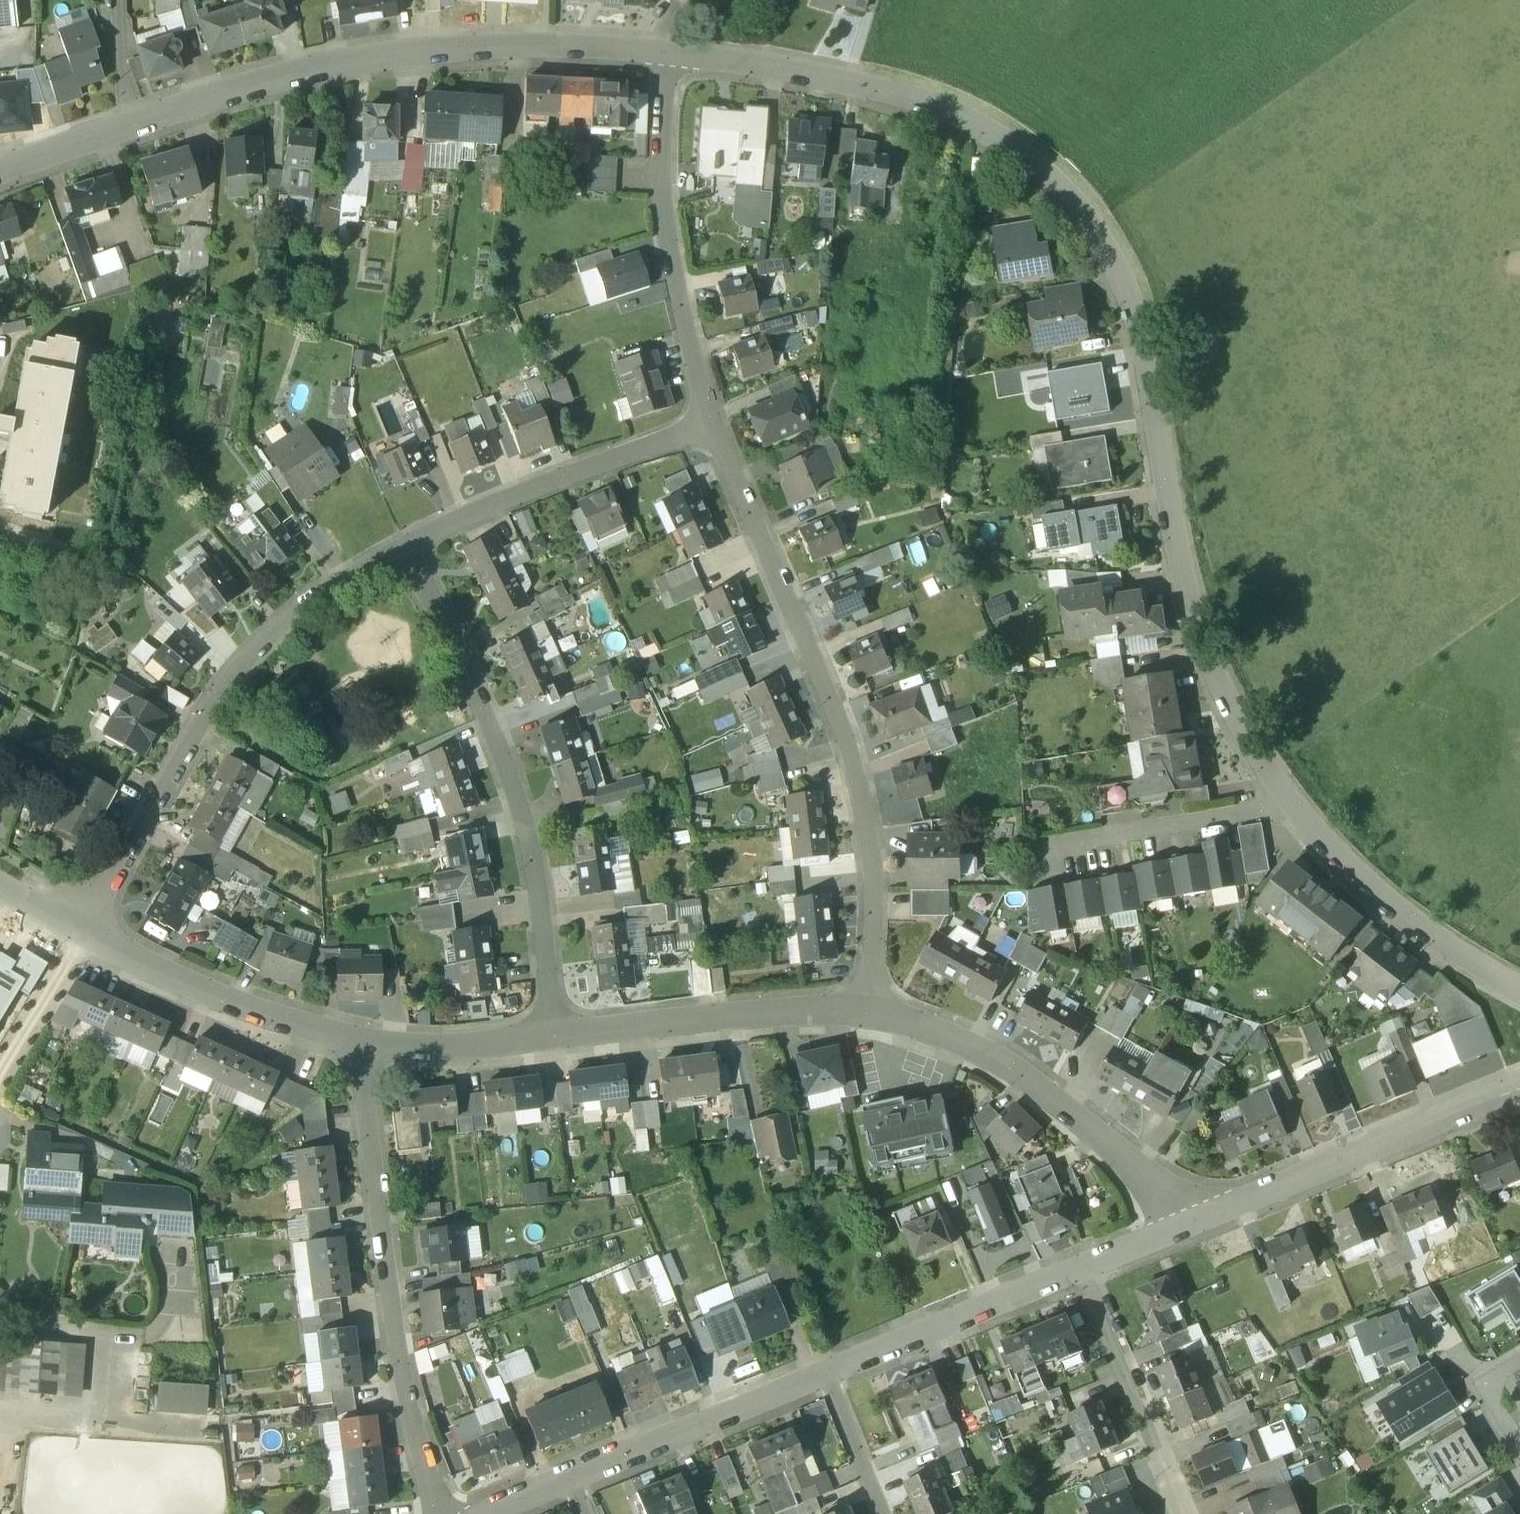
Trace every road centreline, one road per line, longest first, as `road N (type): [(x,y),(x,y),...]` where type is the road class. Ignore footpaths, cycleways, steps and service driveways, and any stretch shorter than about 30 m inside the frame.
road 1 (residential): [(670,52),(910,102),(976,128),(1046,171),(1099,234),(1142,328),(1226,700),(1257,756),(1351,881),(1519,993)]
road 2 (residential): [(0,165),(252,84),(409,51),(670,52)]
road 3 (residential): [(489,1513),(1082,1270)]
road 4 (residential): [(712,425),(858,788),(876,932),(866,1006)]
road 5 (residential): [(407,548),(502,739),(539,878),(555,1037)]
road 6 (residential): [(81,931),(227,682),(319,593),(407,548)]
road 7 (residential): [(440,1513),(403,1394),(361,1046)]
road 8 (residential): [(866,1006),(993,1056),(1142,1178),(1183,1226)]
road 9 (residential): [(670,52),(665,215),(712,425)]
road 10 (residential): [(1183,1226),(1519,1099)]
road 11 (residential): [(407,548),(530,490),(712,425)]
road 12 (residential): [(555,1037),(866,1006)]
road 13 (residential): [(81,931),(241,1006),(361,1046)]
road 14 (residential): [(1082,1270),(1184,1513)]
road 15 (residential): [(361,1046),(445,1051),(555,1037)]
road 16 (track): [(133,123),(120,78),(117,0)]

